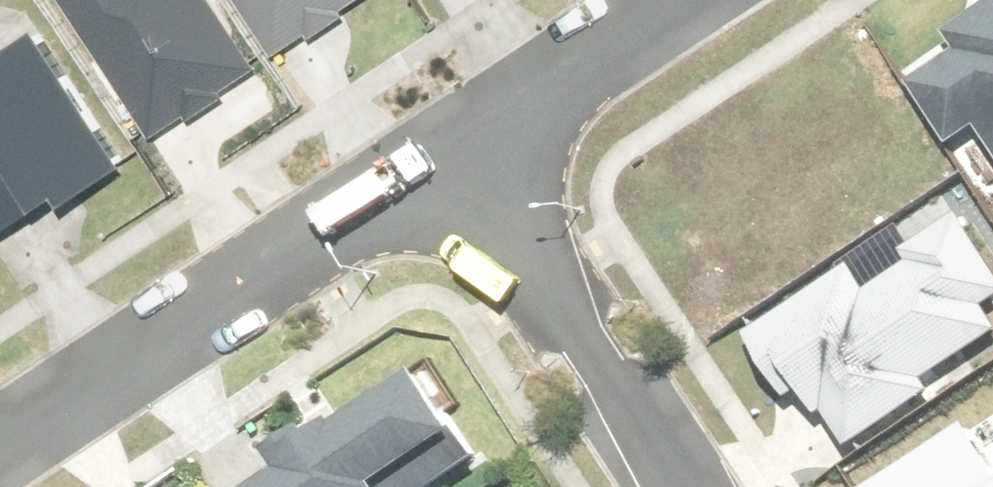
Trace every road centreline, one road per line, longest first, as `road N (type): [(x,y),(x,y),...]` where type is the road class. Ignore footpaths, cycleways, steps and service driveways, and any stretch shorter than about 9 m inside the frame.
road 1 (residential): [(0,451),(463,143)]
road 2 (residential): [(463,143),(685,486)]
road 3 (residential): [(463,143),(679,0)]

